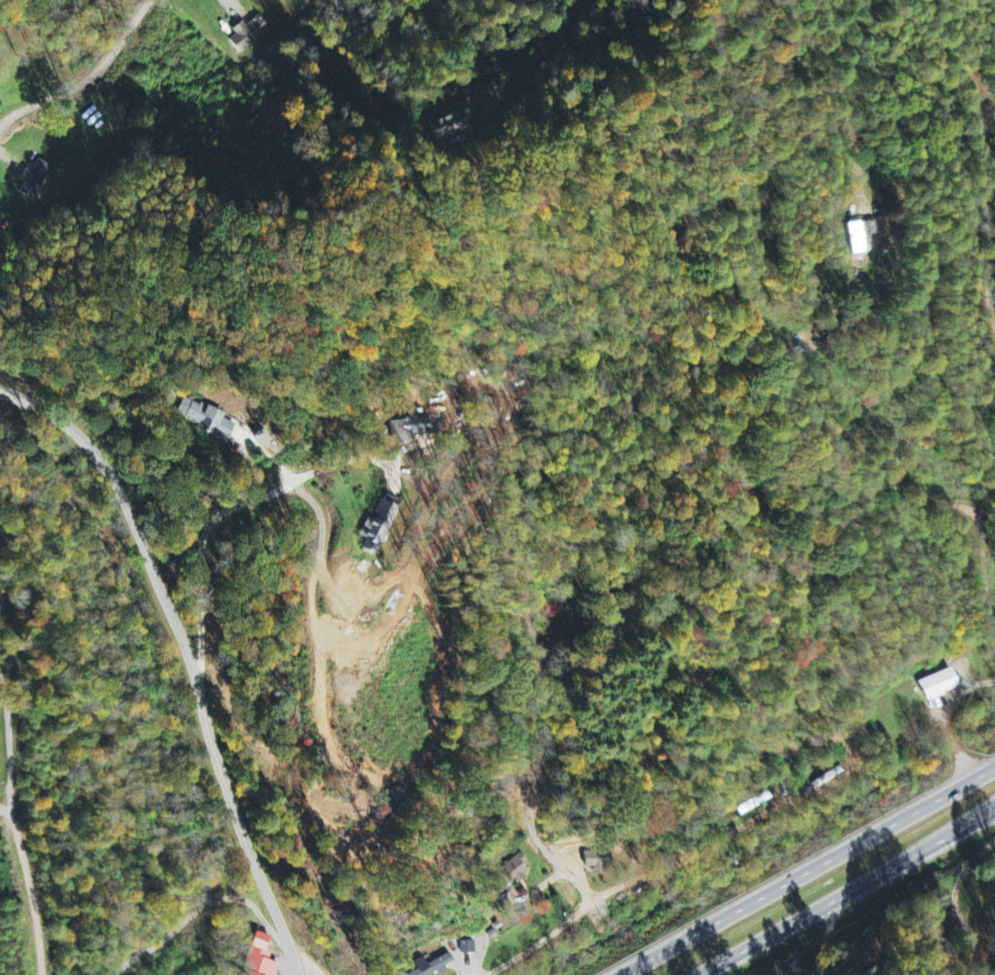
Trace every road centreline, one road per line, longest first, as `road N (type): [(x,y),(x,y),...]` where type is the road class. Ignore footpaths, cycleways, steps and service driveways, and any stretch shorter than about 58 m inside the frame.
road 1 (residential): [(297,974),(196,671),(118,483),(66,423)]
road 2 (trunk): [(994,767),(626,974)]
road 3 (trunk): [(684,974),(994,806)]
road 4 (residential): [(0,127),(91,78),(152,0)]
road 5 (residential): [(490,974),(584,910),(586,887),(561,870)]
road 6 (residential): [(994,846),(966,868),(954,911),(970,929),(994,931)]

